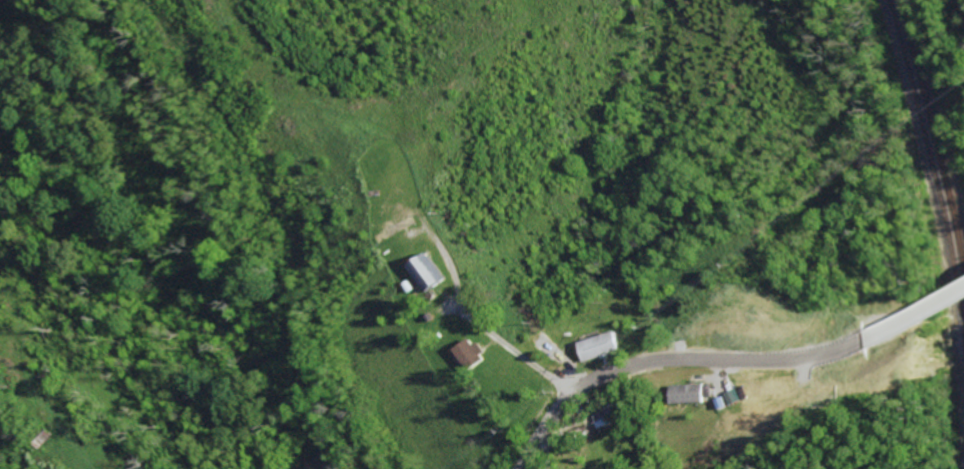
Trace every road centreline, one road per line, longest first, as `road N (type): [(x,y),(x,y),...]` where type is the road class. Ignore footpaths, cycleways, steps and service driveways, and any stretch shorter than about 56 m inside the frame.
road 1 (residential): [(521,468),(564,407),(606,377),(684,359),(800,359),(862,339)]

